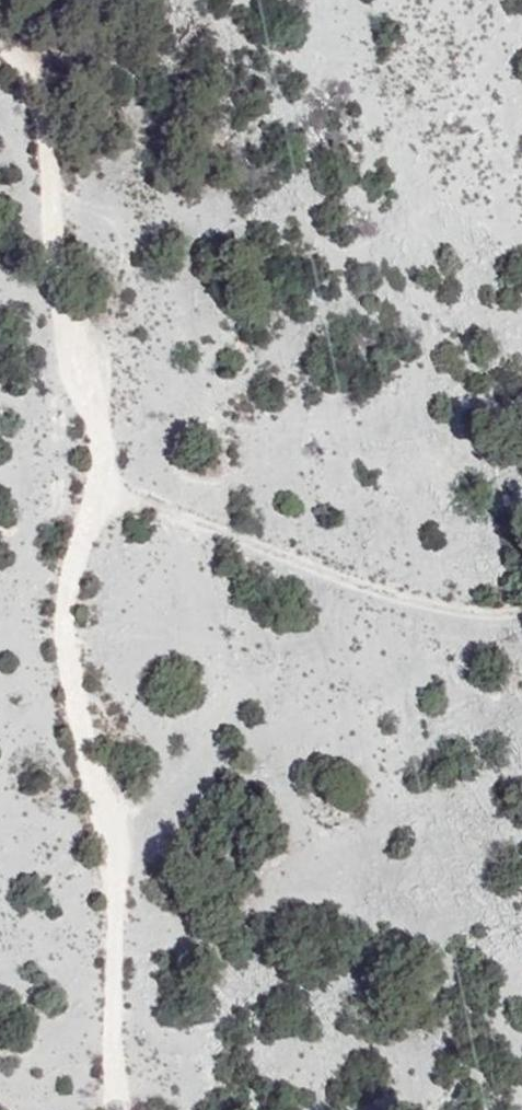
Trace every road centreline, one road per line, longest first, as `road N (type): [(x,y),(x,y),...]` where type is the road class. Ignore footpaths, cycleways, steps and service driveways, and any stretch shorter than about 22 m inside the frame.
road 1 (track): [(0,29),(40,78),(95,435),(66,589),(109,802),(117,1109)]
road 2 (track): [(85,489),(237,542),(521,618)]

